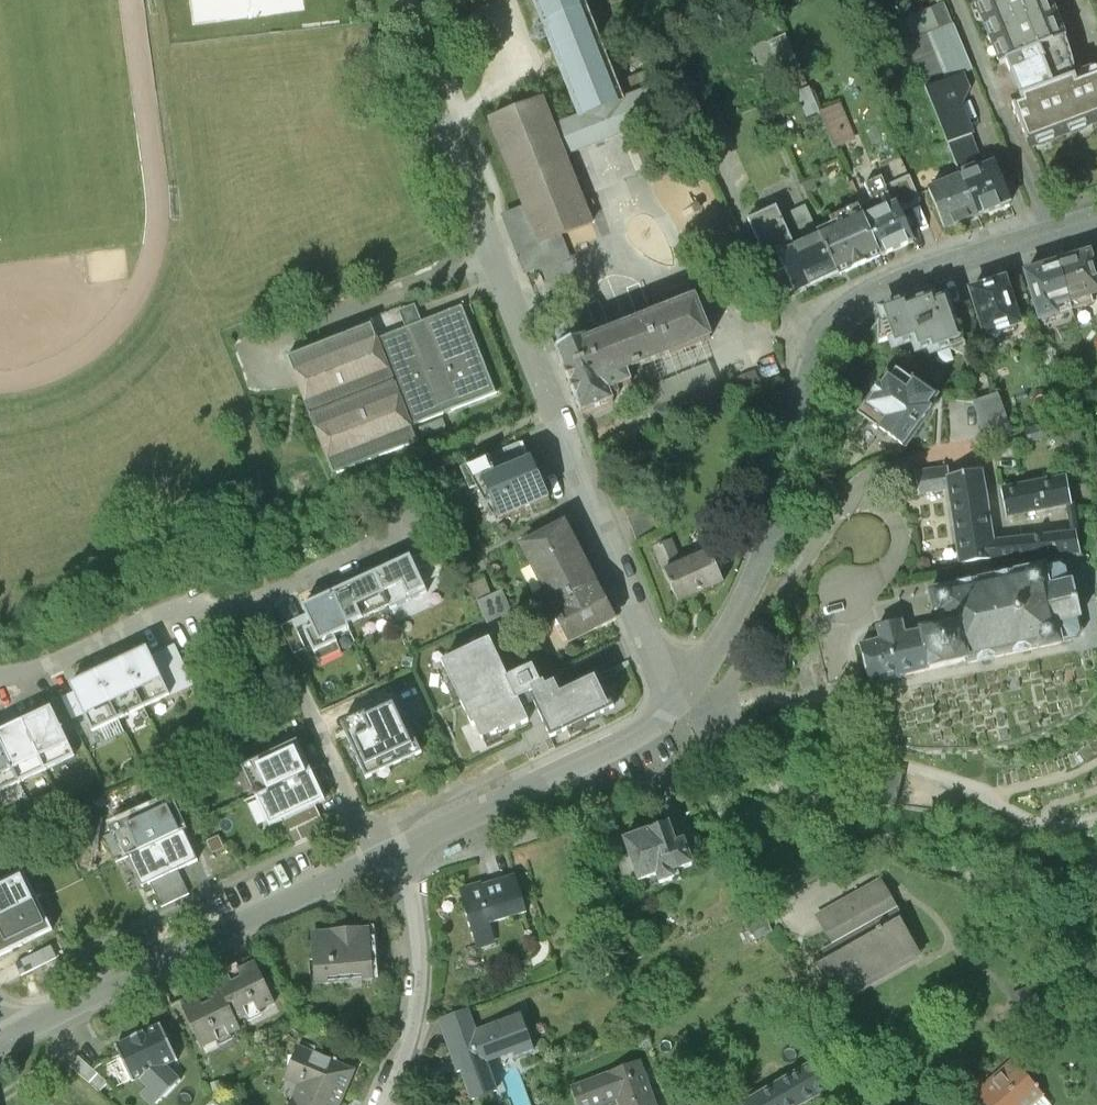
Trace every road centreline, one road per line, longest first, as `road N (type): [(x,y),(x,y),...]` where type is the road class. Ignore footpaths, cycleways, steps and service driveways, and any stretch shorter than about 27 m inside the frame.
road 1 (residential): [(1096,216),(873,289),(850,305),(820,340),(772,537),(730,624),(675,708)]
road 2 (residential): [(675,708),(449,134)]
road 3 (residential): [(379,865),(0,1041)]
road 4 (residential): [(675,708),(595,760),(398,855)]
road 5 (residential): [(261,600),(379,865)]
road 6 (residential): [(0,677),(57,664),(166,612),(207,620),(261,600)]
road 7 (residential): [(398,855),(418,954),(415,1006),(380,1104)]
road 8 (residential): [(385,544),(261,600)]

